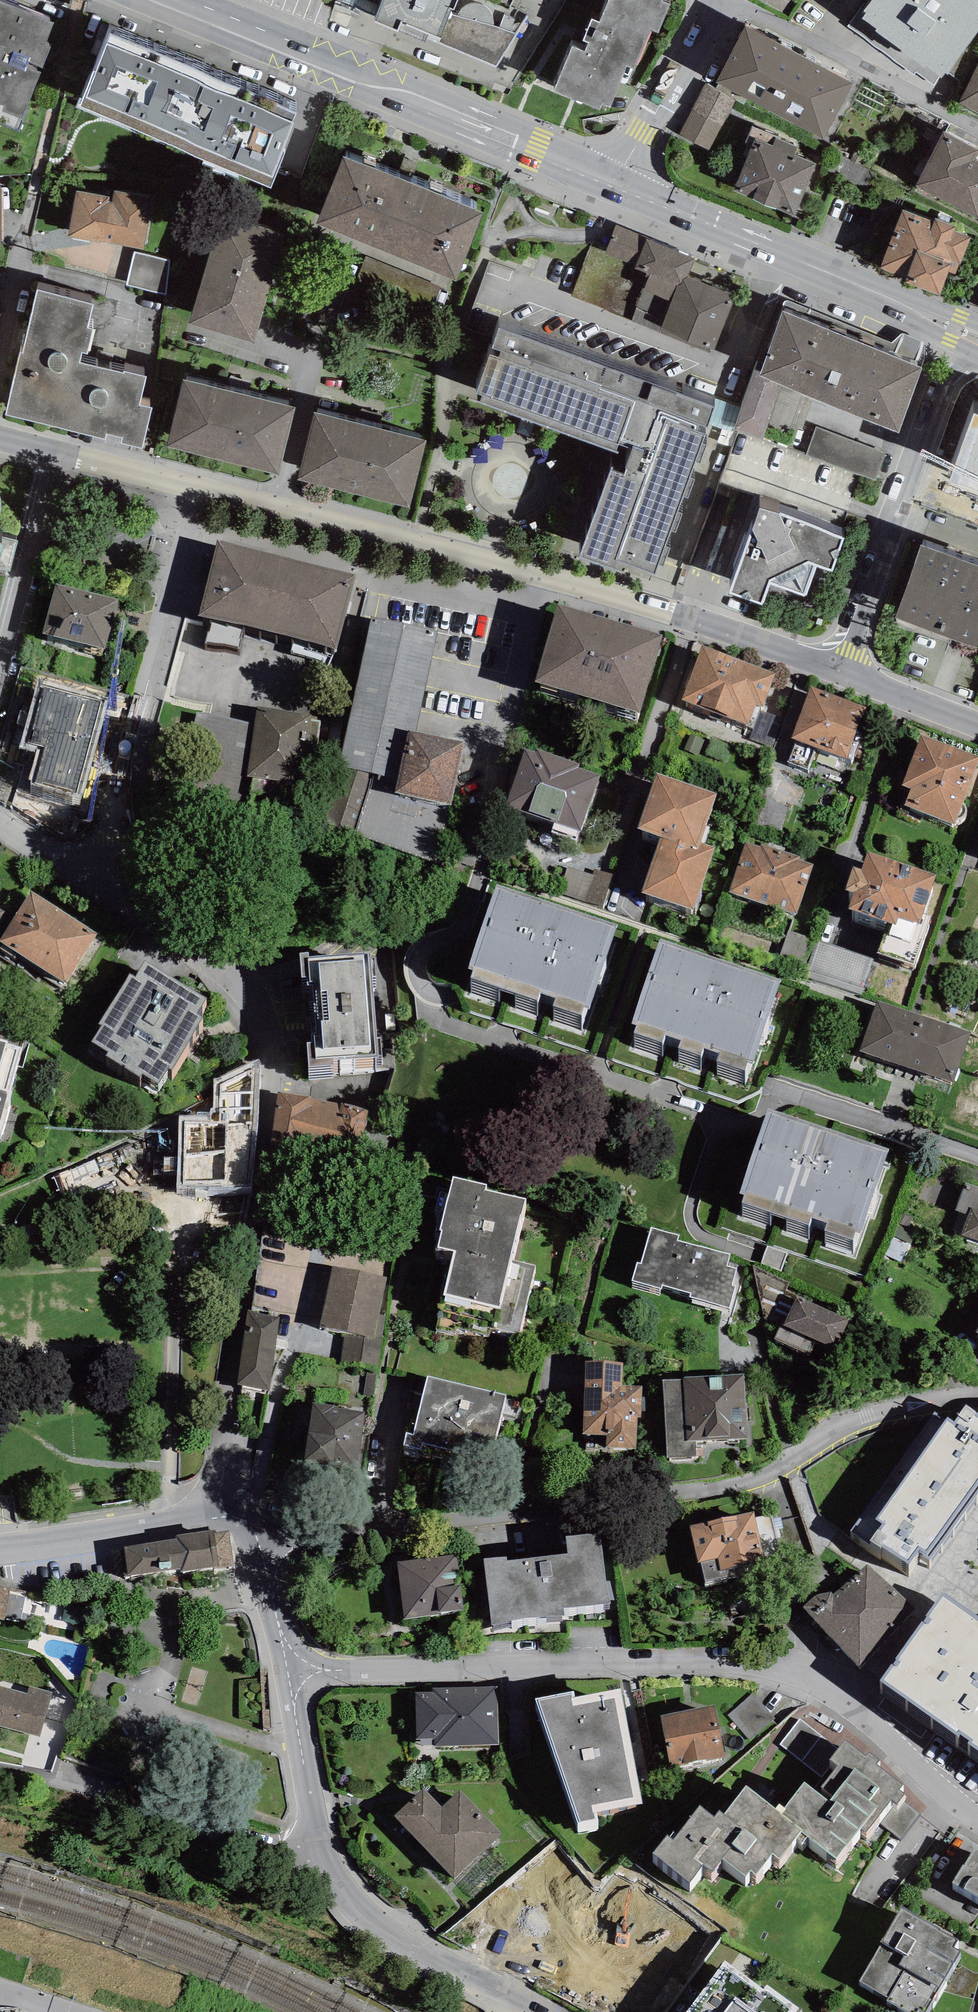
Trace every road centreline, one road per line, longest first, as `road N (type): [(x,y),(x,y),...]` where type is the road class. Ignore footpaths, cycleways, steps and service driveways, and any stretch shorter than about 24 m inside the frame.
road 1 (residential): [(287,1677),(713,1661),(783,1668),(852,1703),(977,1819)]
road 2 (residential): [(977,1395),(803,1441),(671,1499),(259,1522)]
road 3 (residential): [(199,487),(563,579),(843,672)]
road 4 (primary): [(618,184),(170,0)]
road 5 (residential): [(199,487),(121,780),(118,902)]
road 6 (residential): [(779,253),(729,367),(494,286)]
road 7 (residential): [(843,672),(949,378),(977,346)]
road 8 (residential): [(331,1877),(195,1825),(0,1767)]
road 9 (residential): [(977,129),(728,0)]
road 10 (residential): [(259,1522),(236,1514),(0,1545)]
road 11 (residential): [(545,2011),(375,1928),(331,1877)]
road 12 (primary): [(977,338),(779,253)]
road 13 (residential): [(263,1050),(219,973),(118,902)]
road 14 (residential): [(719,0),(618,184)]
road 15 (residential): [(331,1877),(304,1796),(287,1677)]
road 16 (residential): [(0,439),(199,487)]
road 17 (primary): [(779,253),(618,184)]
road 18 (residential): [(287,1677),(259,1522)]
road 19 (residential): [(843,672),(977,724)]
road 20 (residential): [(118,902),(0,827)]

